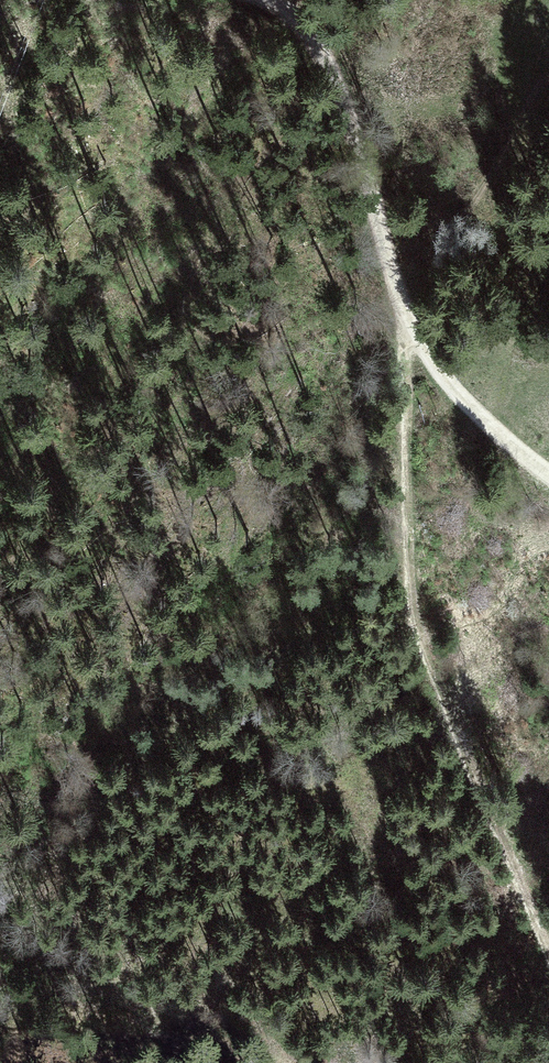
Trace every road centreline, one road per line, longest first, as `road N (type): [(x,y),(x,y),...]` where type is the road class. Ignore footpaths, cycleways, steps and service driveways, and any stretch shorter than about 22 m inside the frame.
road 1 (track): [(548,939),(424,641),(394,497),(401,388),(415,342)]
road 2 (track): [(277,0),(315,40),(346,99),(415,342),(448,386),(548,472)]
road 3 (track): [(258,1062),(0,928)]

